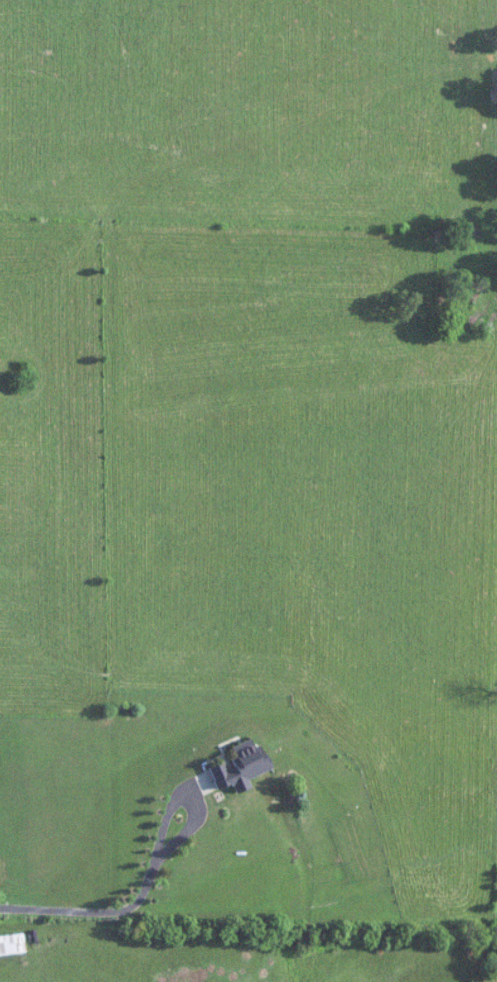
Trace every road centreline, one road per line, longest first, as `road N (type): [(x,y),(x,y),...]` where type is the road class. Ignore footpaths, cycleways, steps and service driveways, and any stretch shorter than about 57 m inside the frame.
road 1 (residential): [(0,906),(133,908),(146,901),(166,858)]
road 2 (residential): [(166,858),(176,809),(187,792),(203,810),(199,825),(166,858)]

